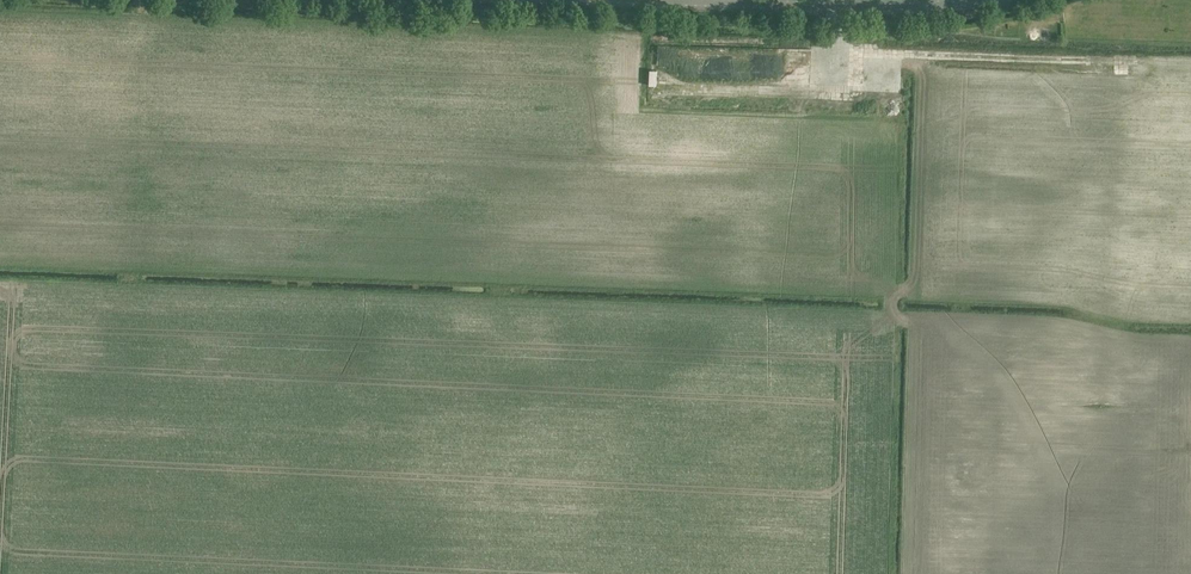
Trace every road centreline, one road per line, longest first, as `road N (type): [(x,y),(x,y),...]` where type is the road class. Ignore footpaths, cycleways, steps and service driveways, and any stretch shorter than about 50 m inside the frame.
road 1 (tertiary): [(651,0),(927,7),(970,0)]

